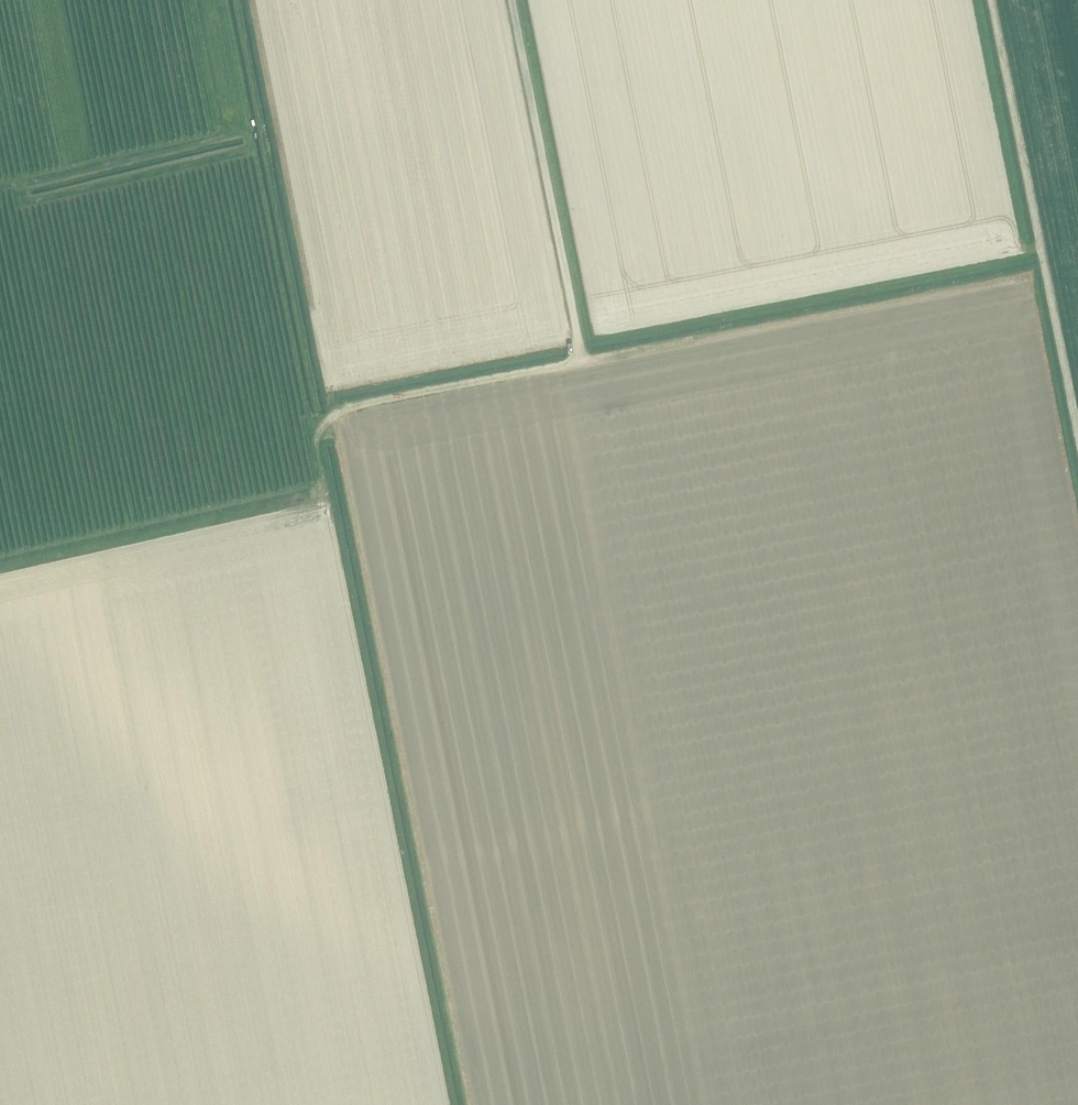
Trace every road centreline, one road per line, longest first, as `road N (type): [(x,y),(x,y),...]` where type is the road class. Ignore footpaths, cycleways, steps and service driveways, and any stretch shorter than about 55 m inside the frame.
road 1 (track): [(580,347),(583,364),(341,412),(315,449),(326,504)]
road 2 (unclassified): [(580,347),(512,0)]

